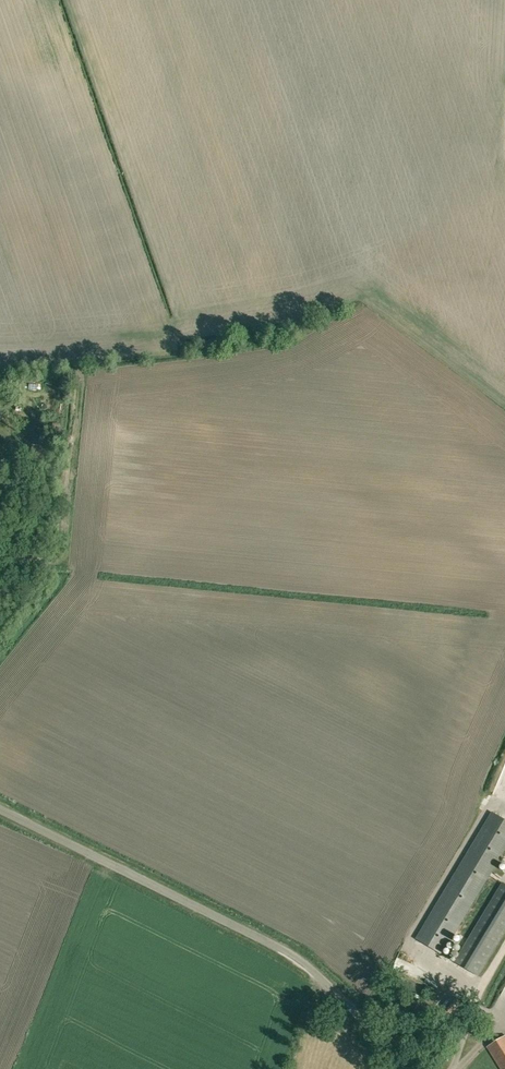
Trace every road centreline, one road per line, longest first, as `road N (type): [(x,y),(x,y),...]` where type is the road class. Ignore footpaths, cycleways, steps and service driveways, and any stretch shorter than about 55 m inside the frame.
road 1 (unclassified): [(404,1068),(299,957),(0,808)]
road 2 (track): [(81,360),(62,553),(52,561),(0,556)]

